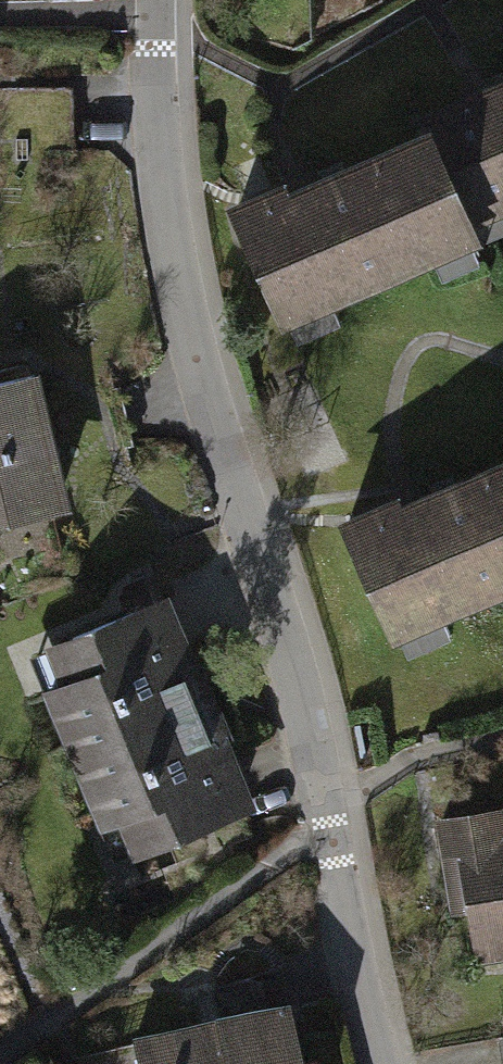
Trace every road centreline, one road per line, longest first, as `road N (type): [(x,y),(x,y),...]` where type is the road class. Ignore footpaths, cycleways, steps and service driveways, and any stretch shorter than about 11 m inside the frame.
road 1 (residential): [(154,0),(164,185),(198,359),(299,669),(387,1063)]

